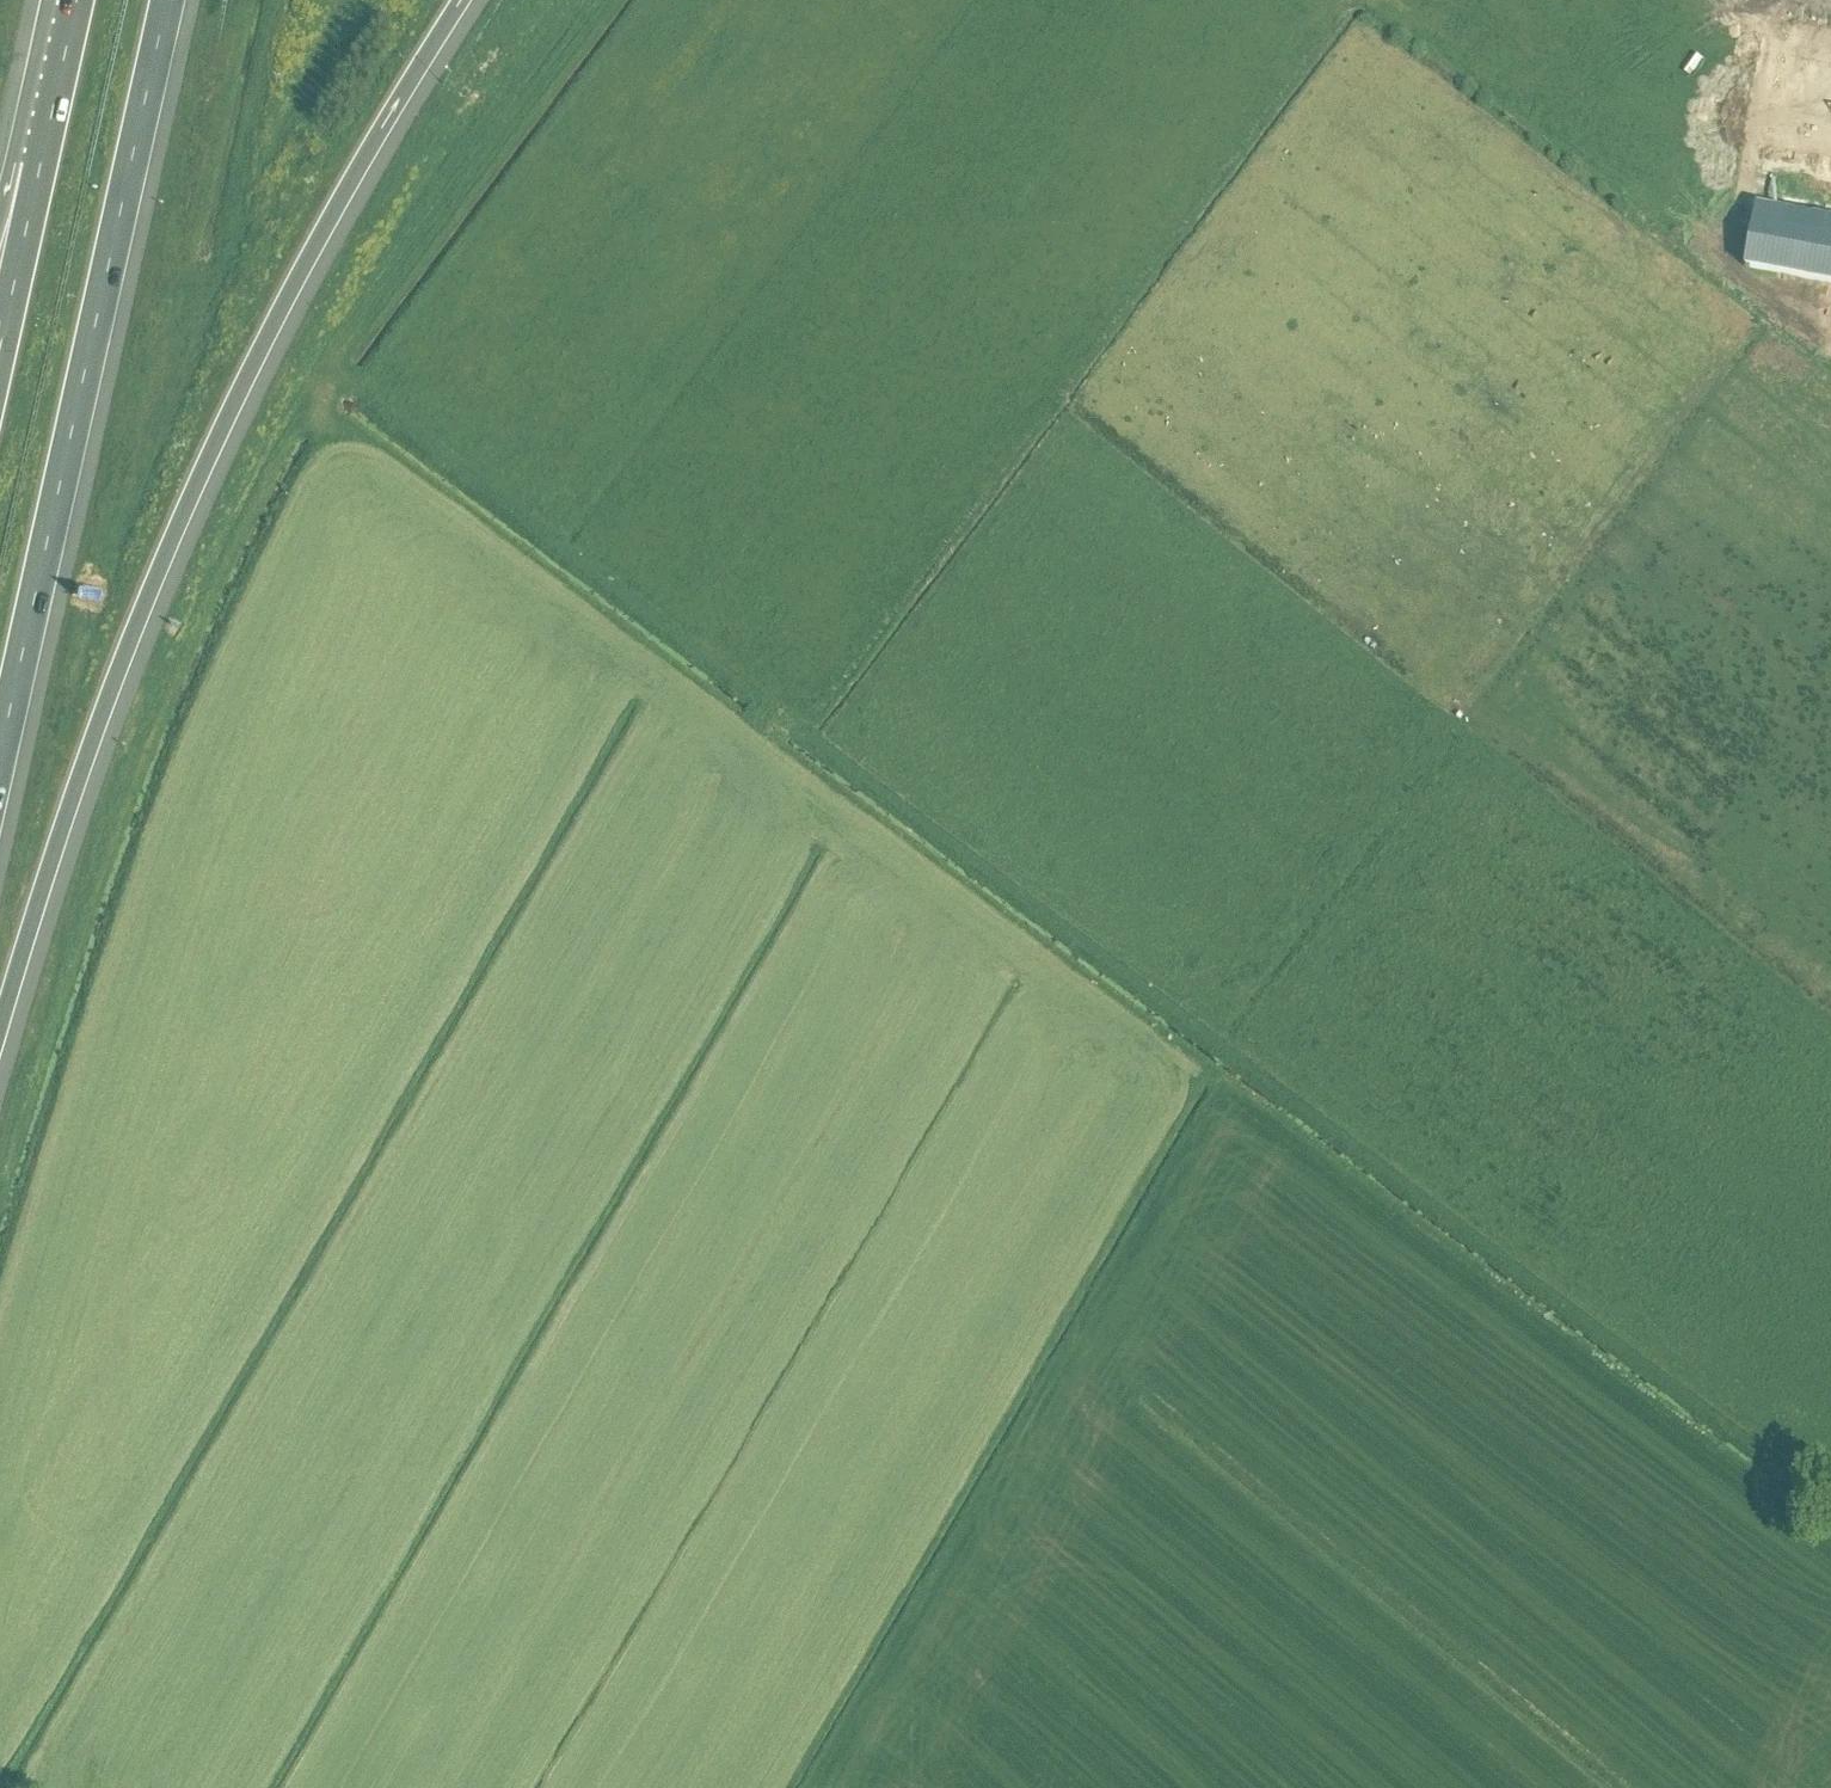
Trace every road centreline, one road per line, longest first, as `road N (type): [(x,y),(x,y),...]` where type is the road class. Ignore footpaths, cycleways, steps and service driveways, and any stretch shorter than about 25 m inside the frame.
road 1 (motorway): [(0,1031),(106,699),(169,543),(339,202),(466,0)]
road 2 (motorway): [(0,758),(168,0)]
road 3 (motorway): [(42,167),(0,356)]
road 4 (motorway): [(79,0),(42,167)]

